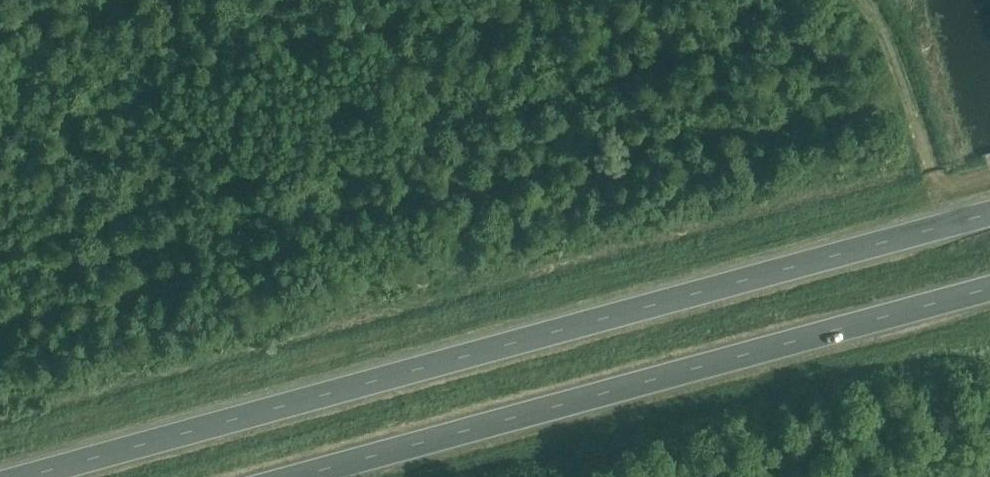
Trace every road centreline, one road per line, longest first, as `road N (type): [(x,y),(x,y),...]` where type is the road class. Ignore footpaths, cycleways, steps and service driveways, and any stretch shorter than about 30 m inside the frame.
road 1 (trunk): [(989,214),(39,476)]
road 2 (trunk): [(316,476),(989,291)]

